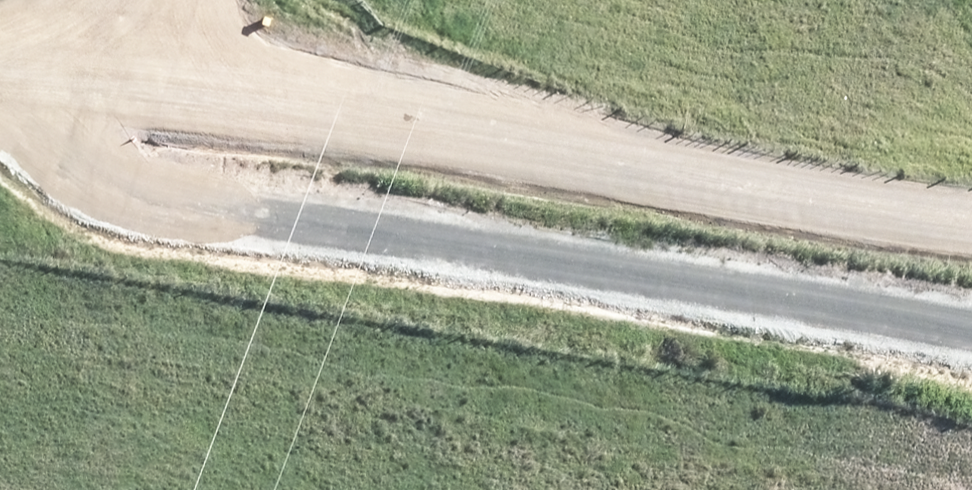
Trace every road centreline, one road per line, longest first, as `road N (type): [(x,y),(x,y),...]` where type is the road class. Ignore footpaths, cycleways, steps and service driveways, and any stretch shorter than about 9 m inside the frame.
road 1 (unclassified): [(971,337),(136,200),(58,149),(104,80)]
road 2 (tertiary): [(971,207),(468,181),(104,80)]

